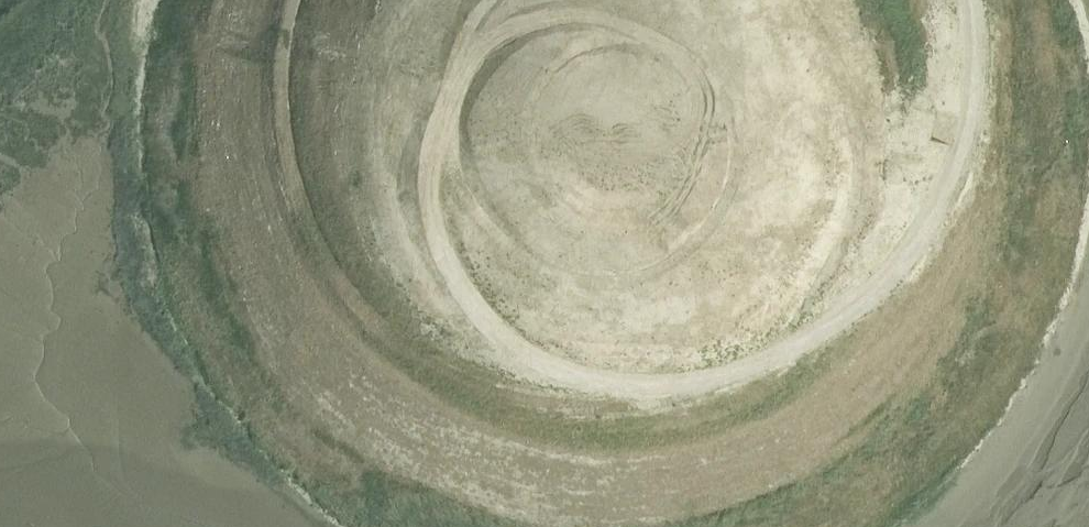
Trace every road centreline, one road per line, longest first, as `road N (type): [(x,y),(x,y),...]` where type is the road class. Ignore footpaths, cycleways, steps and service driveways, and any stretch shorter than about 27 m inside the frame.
road 1 (track): [(491,112),(477,153),(480,189),(494,215),(530,236),(594,243),(639,219),(651,162),(651,98),(617,55),(552,24),(468,21),(419,62),(375,166),(376,218),(391,265),(459,348),(513,373),(672,391),(763,366),(835,315),(887,248),(943,164),(954,0)]

